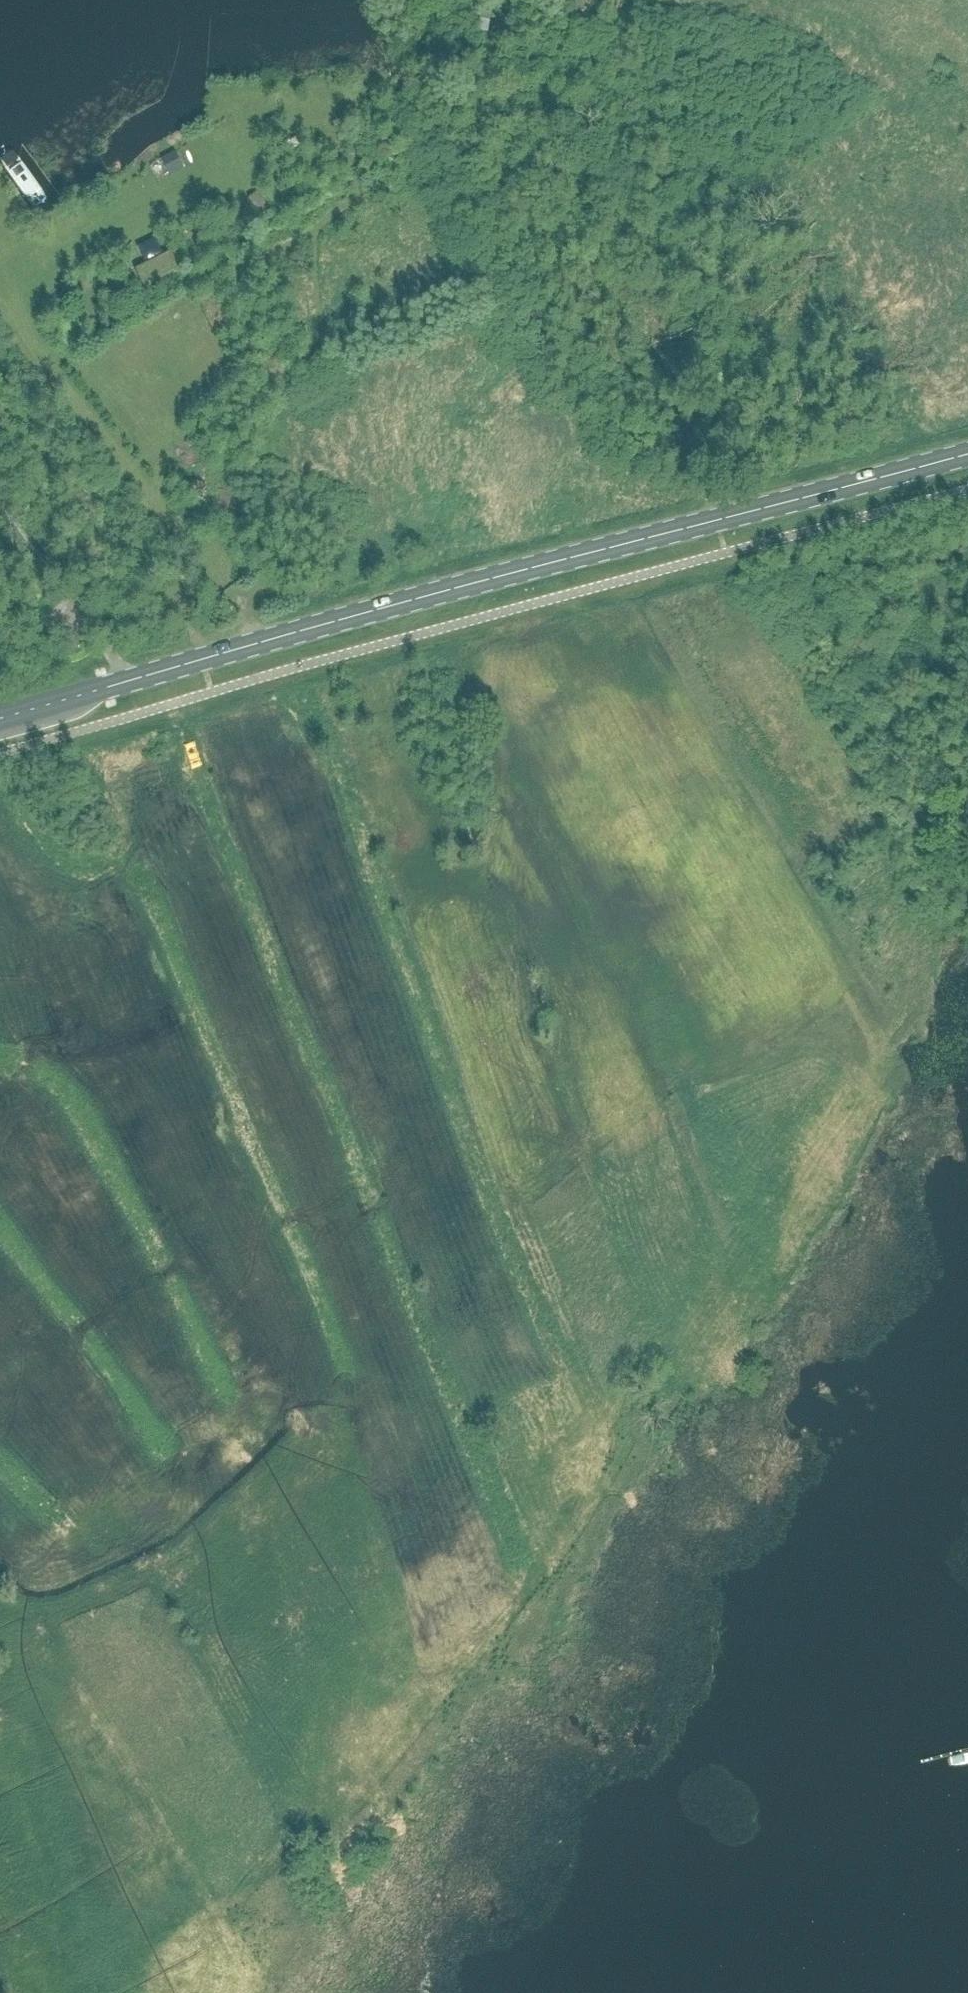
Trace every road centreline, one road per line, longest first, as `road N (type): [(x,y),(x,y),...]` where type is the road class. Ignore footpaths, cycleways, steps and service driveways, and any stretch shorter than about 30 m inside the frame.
road 1 (primary): [(0,717),(967,453)]

